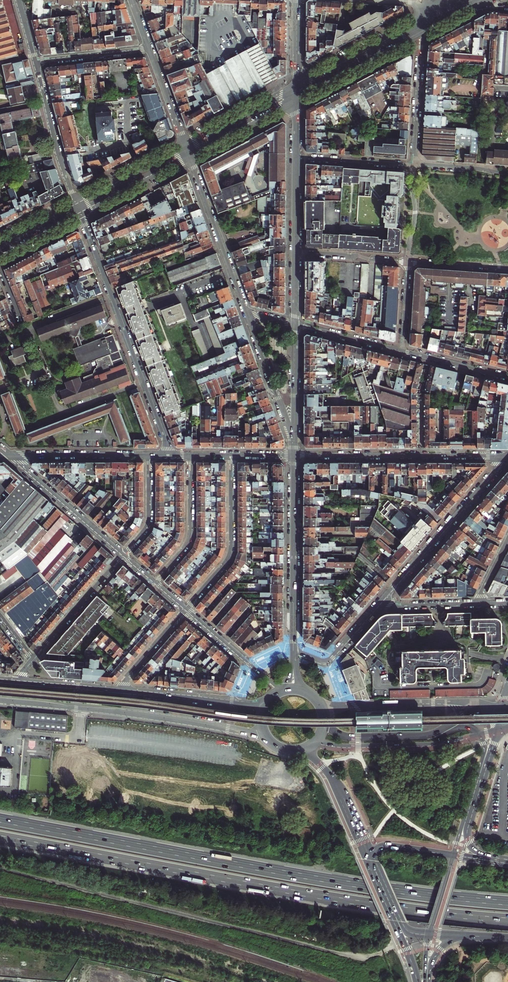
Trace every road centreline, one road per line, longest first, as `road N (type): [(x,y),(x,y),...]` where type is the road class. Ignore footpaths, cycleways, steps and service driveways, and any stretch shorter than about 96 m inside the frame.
road 1 (motorway): [(507,903),(335,882),(0,820)]
road 2 (motorway): [(0,838),(339,900),(507,920)]
road 3 (primary): [(0,699),(270,739)]
road 4 (residential): [(170,455),(80,213)]
road 5 (residential): [(294,455),(507,456)]
road 6 (residential): [(507,456),(377,605)]
road 7 (tertiary): [(294,455),(294,651)]
road 8 (primary): [(311,744),(425,746),(481,735)]
road 9 (residential): [(186,609),(231,552),(232,455)]
road 10 (residential): [(189,154),(246,311)]
road 11 (secondary): [(433,15),(297,87)]
road 12 (residential): [(124,556),(8,455)]
road 13 (residential): [(77,204),(35,62)]
road 14 (primary): [(268,702),(123,691)]
road 15 (secondary): [(296,97),(422,31)]
road 16 (residential): [(8,455),(149,455)]
road 17 (residential): [(155,583),(190,540),(191,455)]
road 18 (residential): [(124,556),(32,661)]
road 19 (residential): [(246,311),(294,440)]
road 20 (primary): [(294,750),(333,782),(370,860)]
road 21 (residential): [(414,165),(422,31)]
road 22 (secondary): [(297,87),(185,146)]
road 23 (residential): [(280,692),(186,609)]
road 24 (secondary): [(80,213),(189,154)]
road 25 (secondary): [(185,146),(77,204)]
road 26 (secondary): [(189,154),(296,97)]
road 27 (primary): [(437,732),(353,738),(324,719)]

